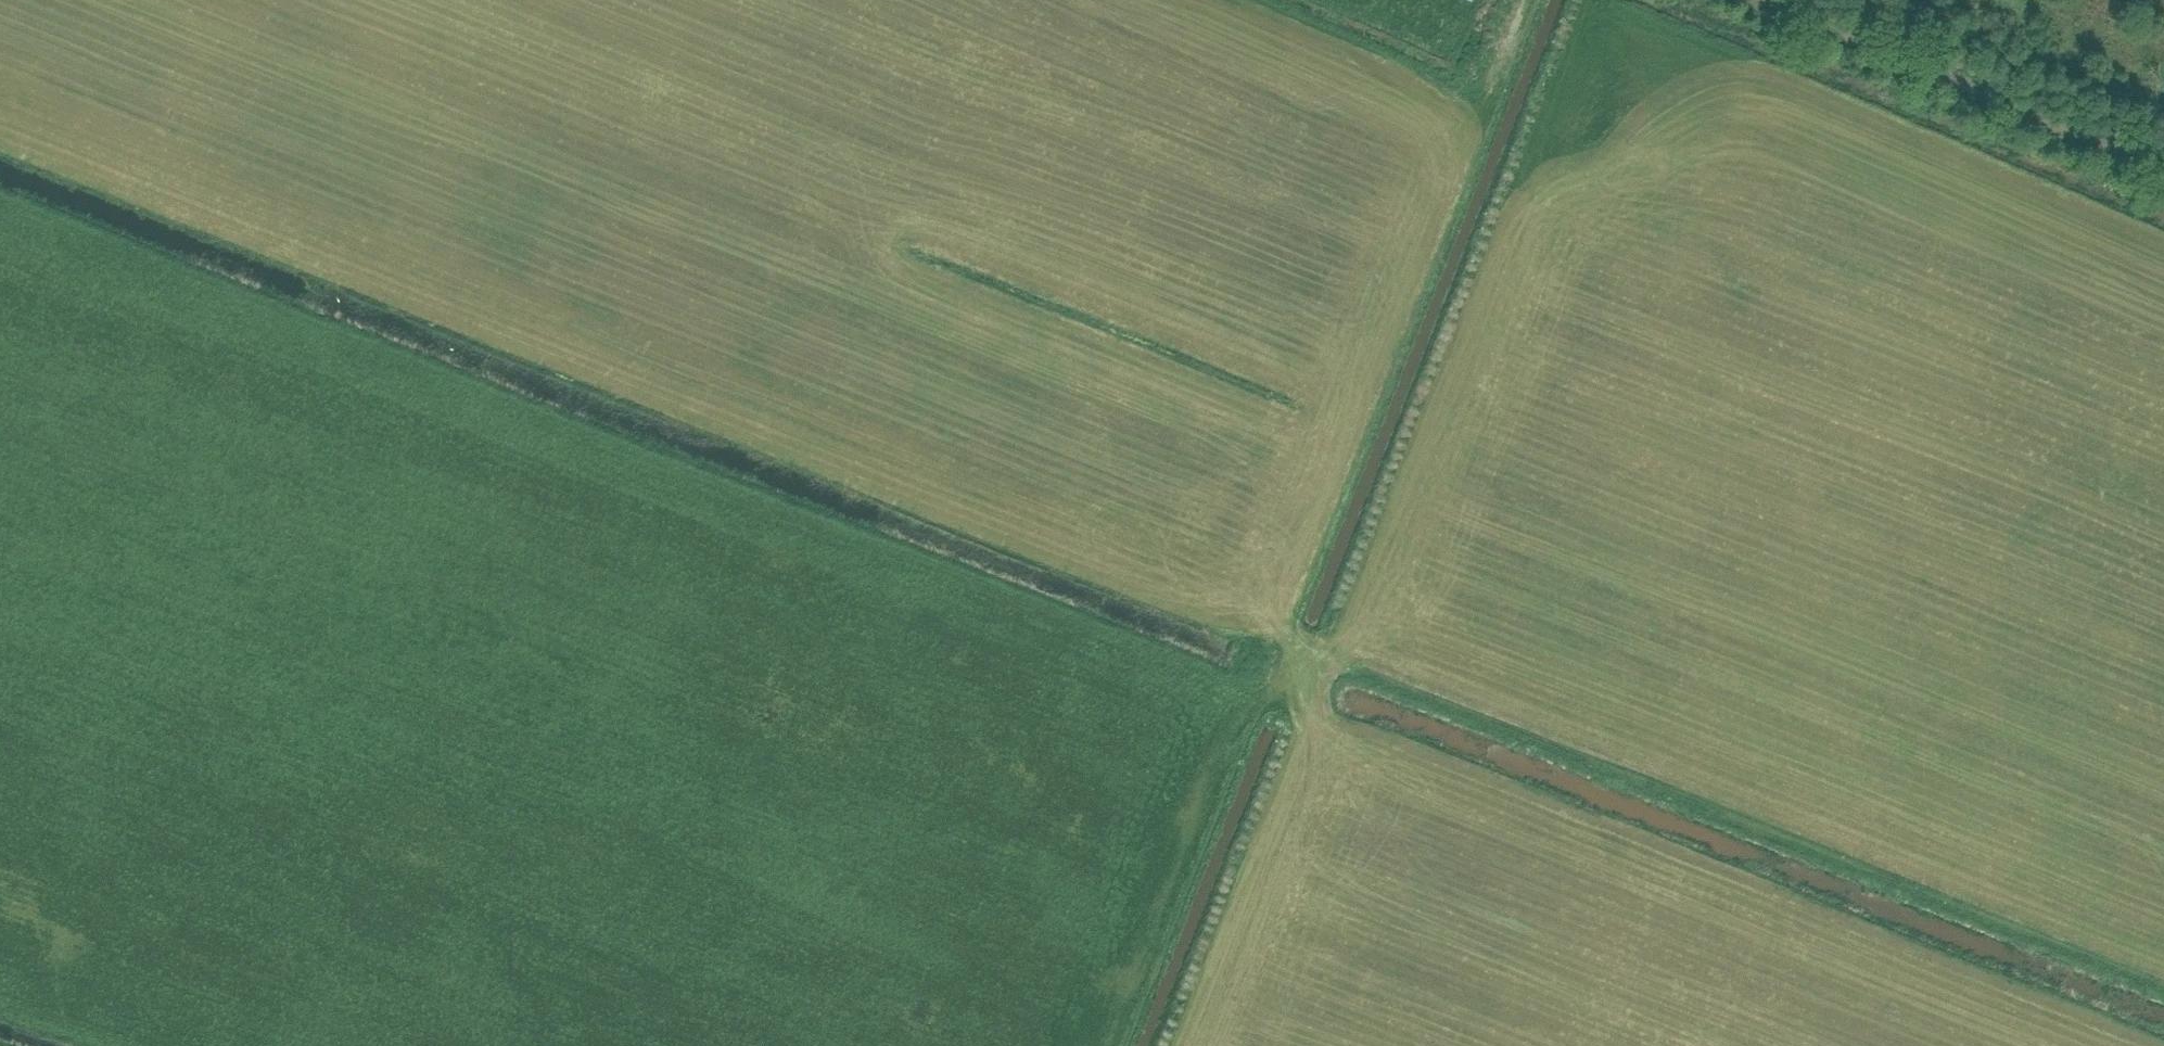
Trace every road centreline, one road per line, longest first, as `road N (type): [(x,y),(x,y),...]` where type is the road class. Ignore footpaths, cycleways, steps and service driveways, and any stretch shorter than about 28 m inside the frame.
road 1 (track): [(2163,177),(1756,0)]

